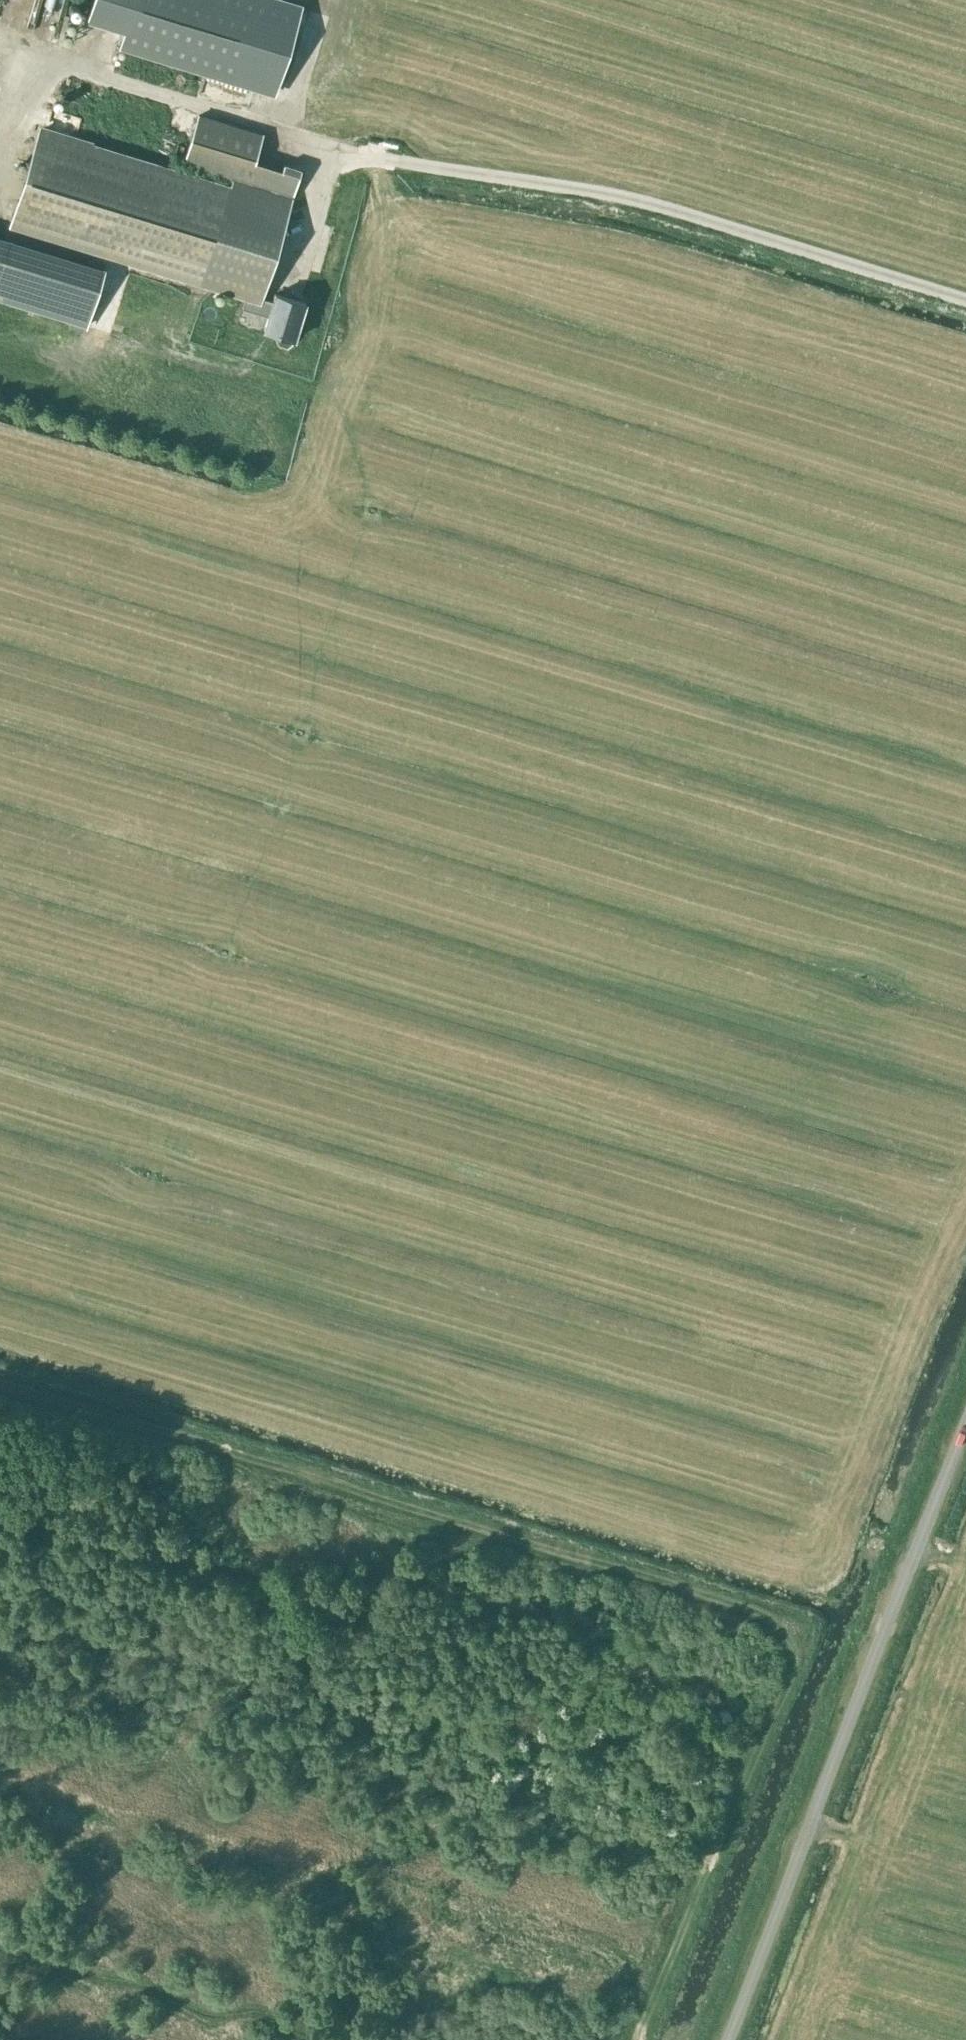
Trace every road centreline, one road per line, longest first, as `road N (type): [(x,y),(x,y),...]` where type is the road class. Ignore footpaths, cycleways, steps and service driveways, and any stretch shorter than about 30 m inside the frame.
road 1 (unclassified): [(727,2039),(965,1424)]

